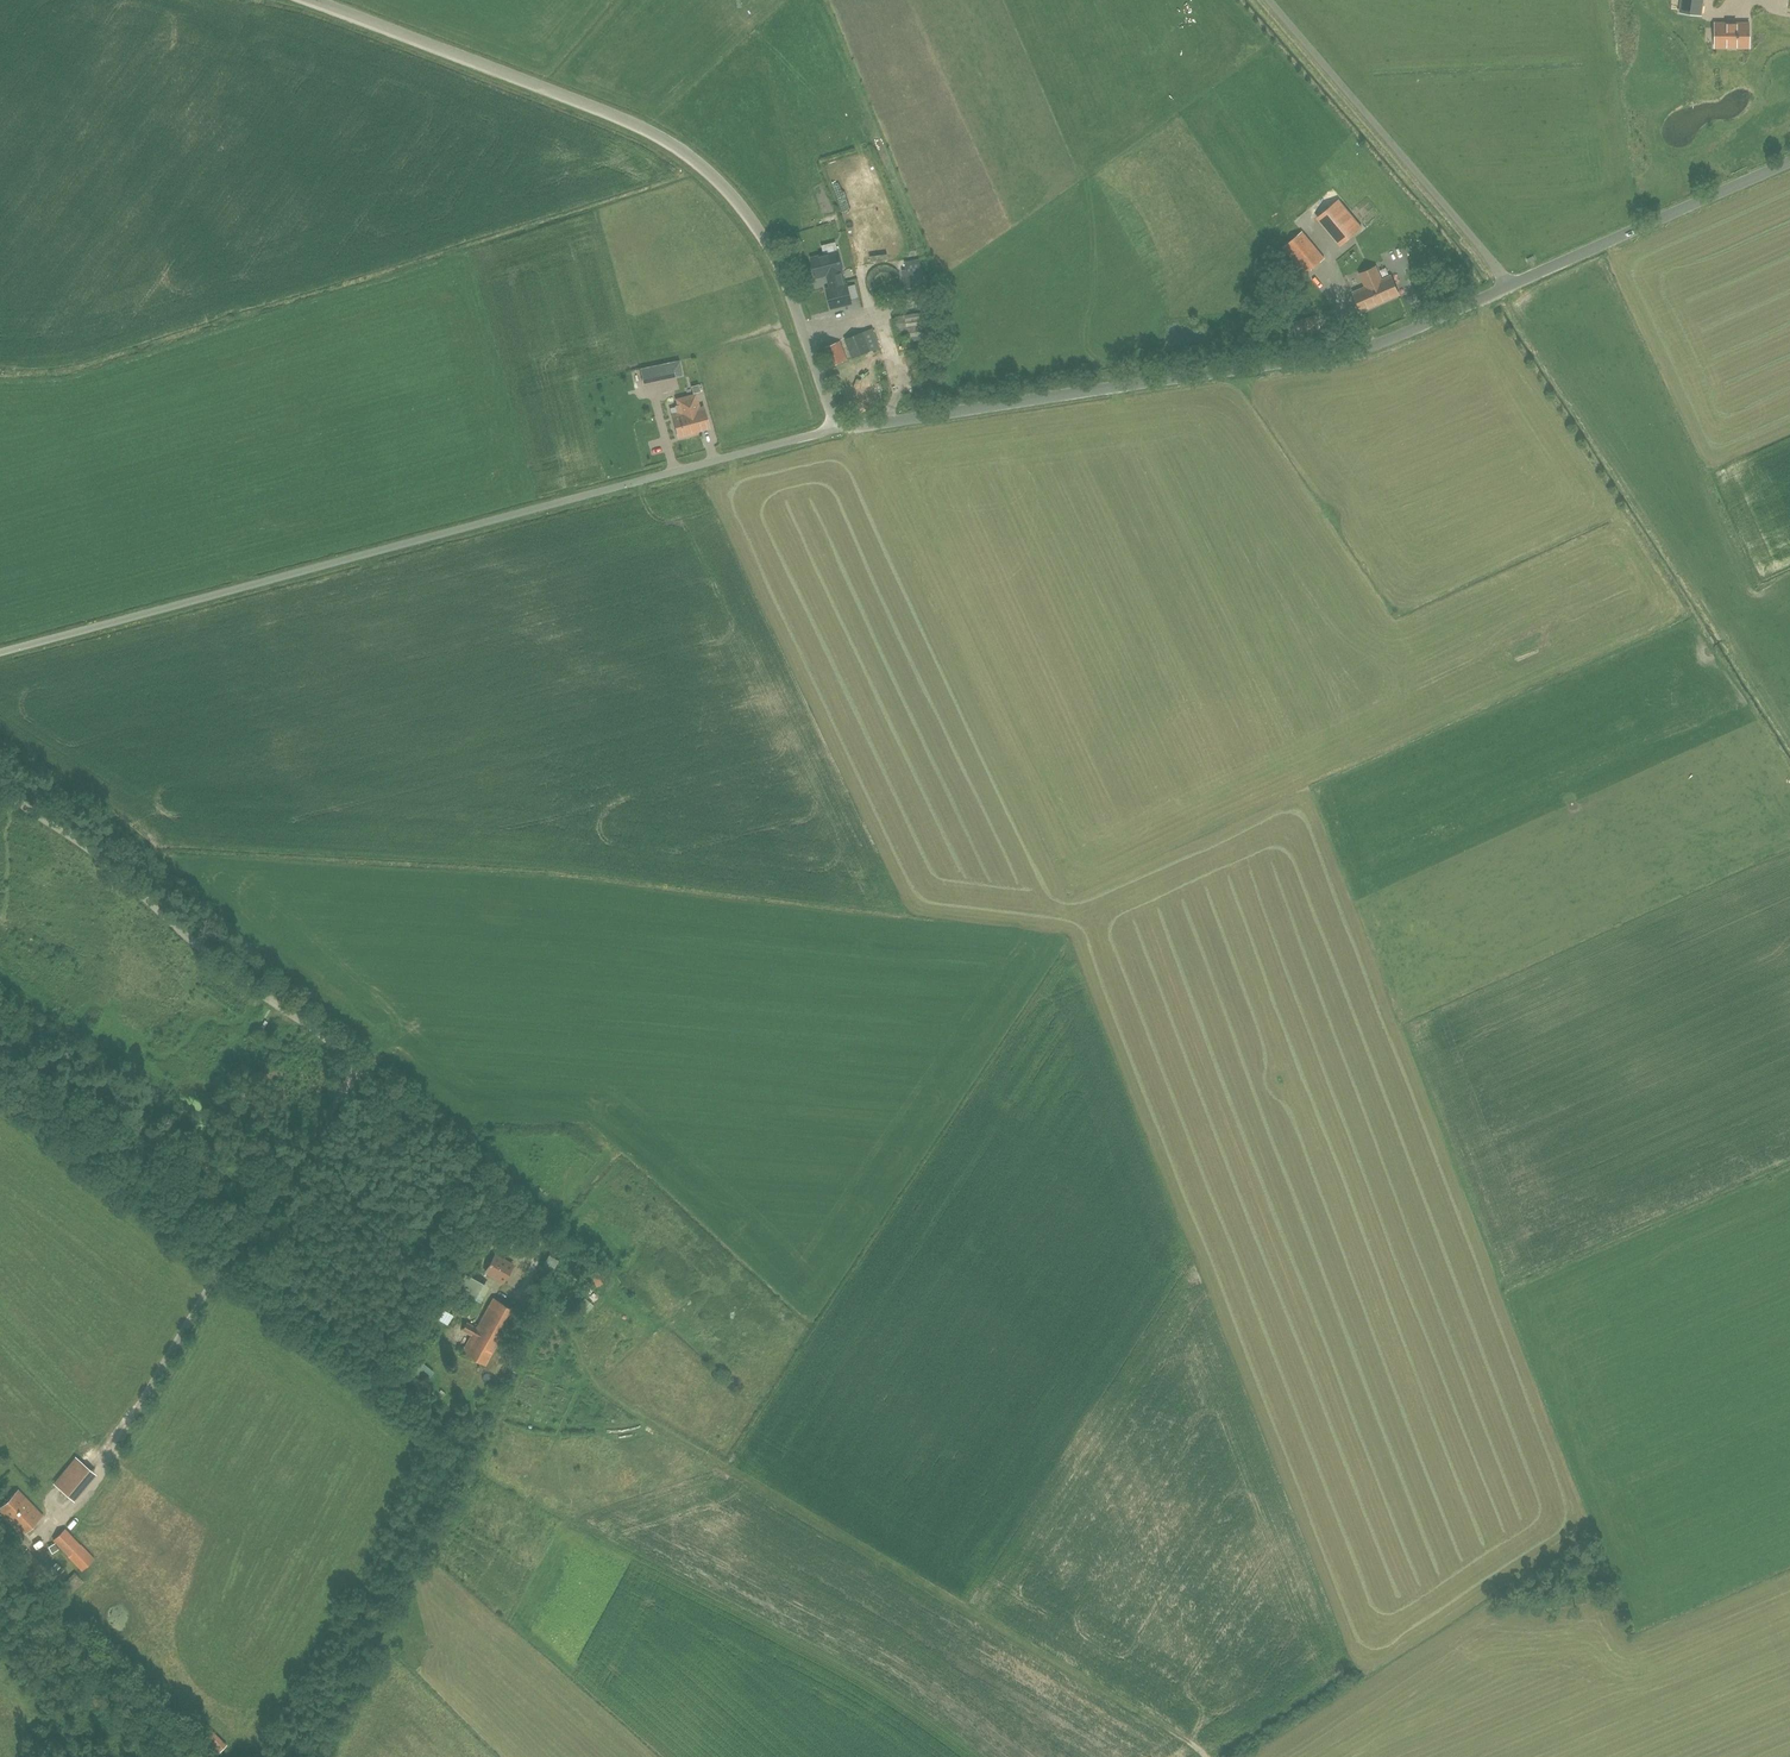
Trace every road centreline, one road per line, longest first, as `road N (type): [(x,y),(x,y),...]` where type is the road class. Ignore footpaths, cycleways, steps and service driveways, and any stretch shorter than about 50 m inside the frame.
road 1 (unclassified): [(0,652),(839,428)]
road 2 (track): [(1208,1756),(595,1388),(571,1333),(531,1293)]
road 3 (tertiary): [(839,428),(770,242),(703,164),(605,116),(297,0)]
road 4 (tertiary): [(839,428),(1377,346),(1507,287)]
road 5 (track): [(364,1065),(221,1274),(78,1510),(18,1545)]
road 6 (track): [(364,1065),(306,1017),(242,982),(137,884),(0,787)]
road 7 (unclassified): [(1507,287),(1265,0)]
road 8 (tertiary): [(1507,287),(1789,162)]
road 9 (track): [(364,1065),(540,1227),(531,1293)]

